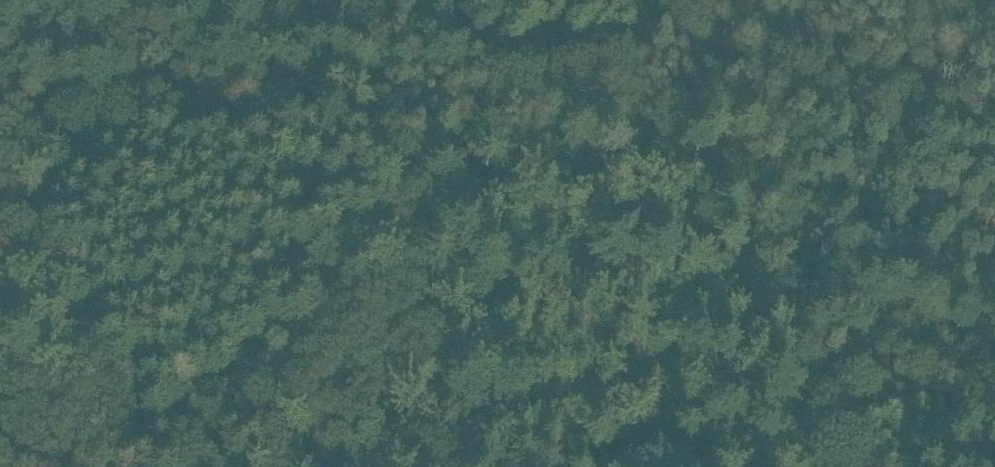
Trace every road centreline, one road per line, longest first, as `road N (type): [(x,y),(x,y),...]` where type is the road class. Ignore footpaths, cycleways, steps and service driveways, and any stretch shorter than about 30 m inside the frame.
road 1 (track): [(0,104),(388,75)]

